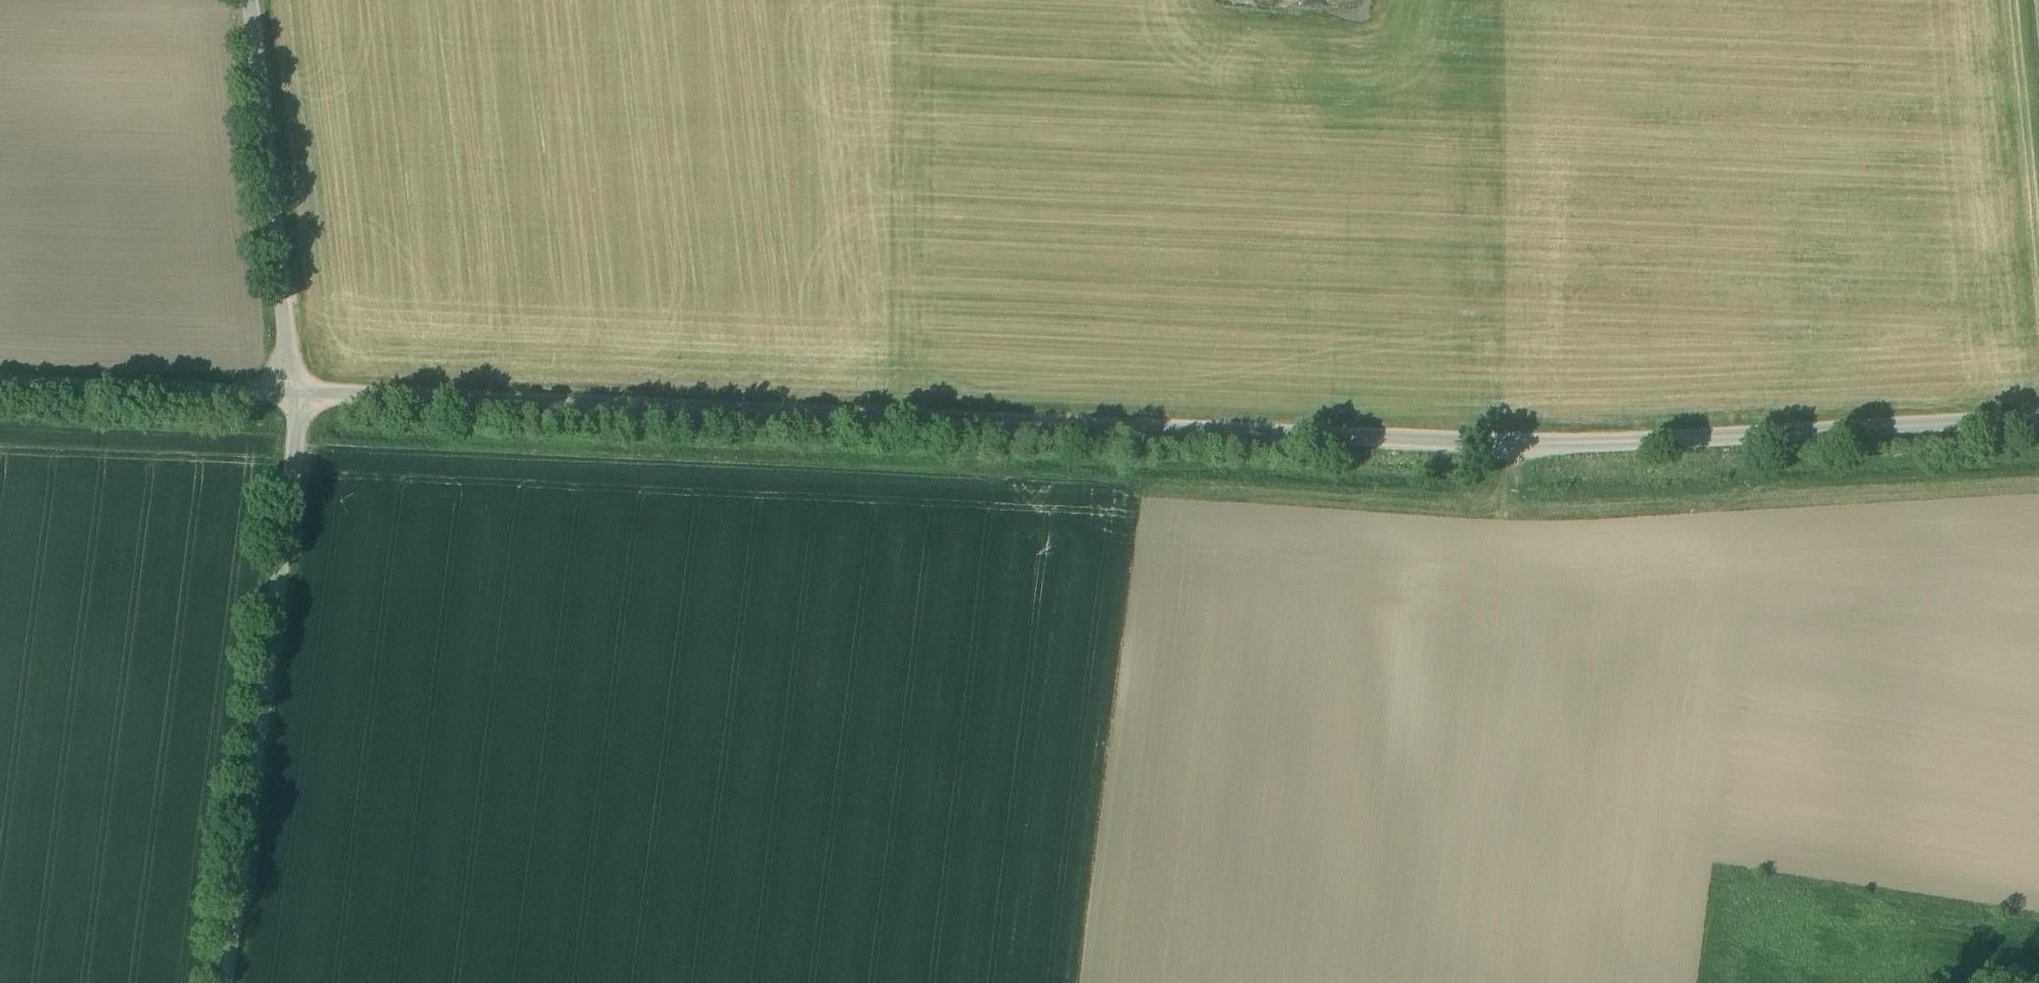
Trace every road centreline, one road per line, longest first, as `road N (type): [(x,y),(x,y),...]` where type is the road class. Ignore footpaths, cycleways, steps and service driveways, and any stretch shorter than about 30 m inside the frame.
road 1 (unclassified): [(2038,418),(1522,446),(292,397)]
road 2 (unclassified): [(292,397),(294,445),(226,982)]
road 3 (unclassified): [(248,0),(292,397)]
road 4 (unclassified): [(0,380),(292,397)]

